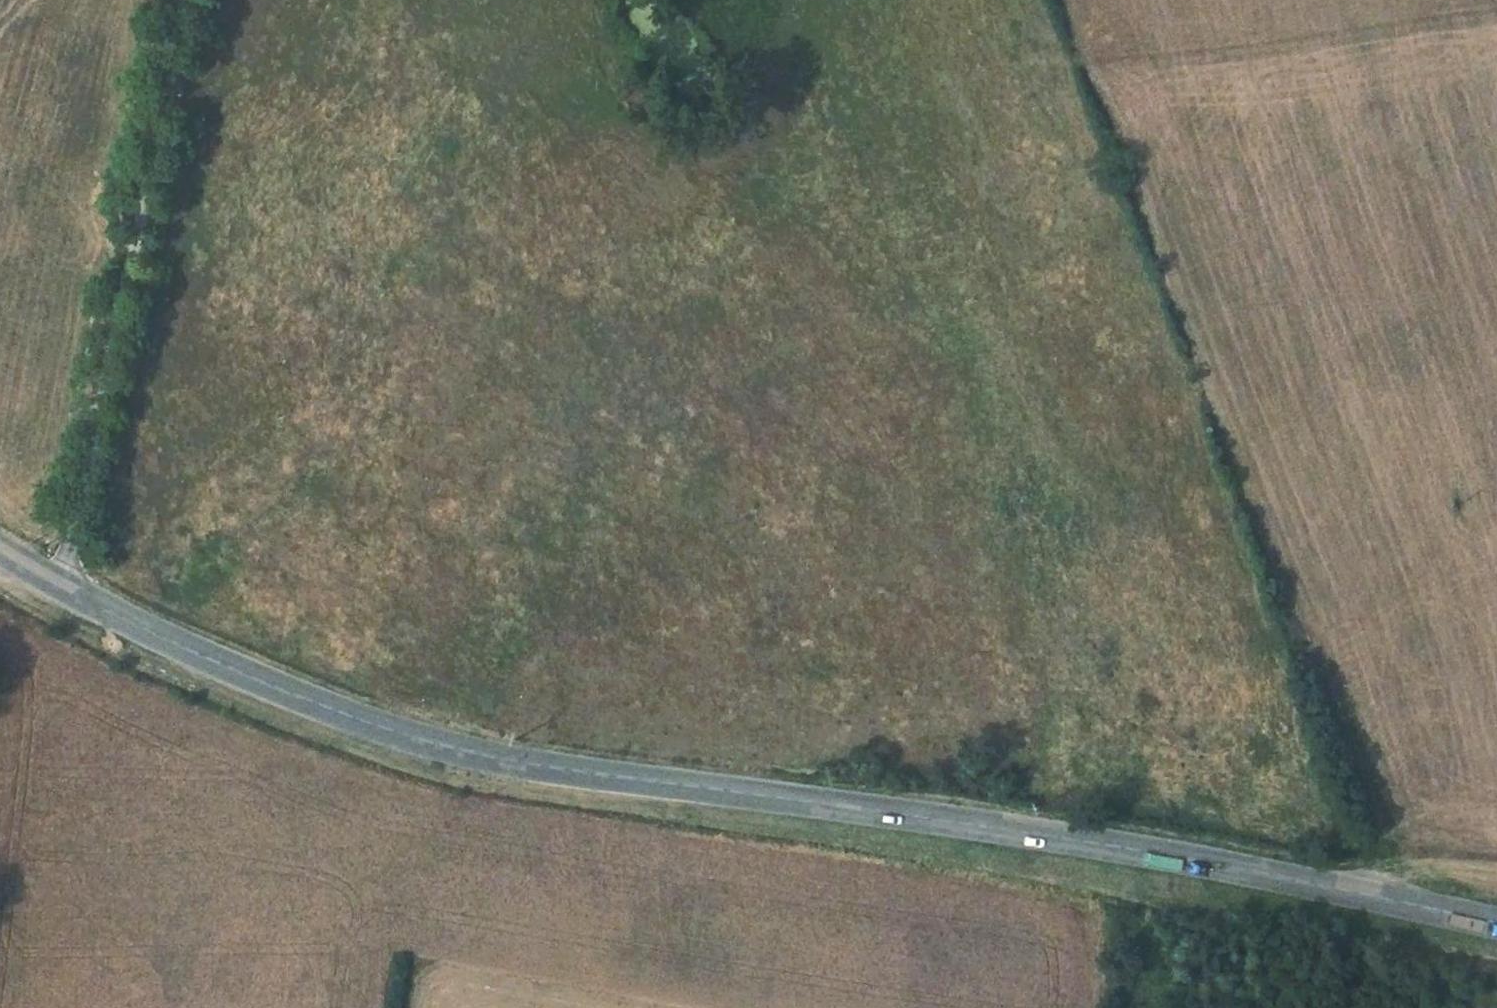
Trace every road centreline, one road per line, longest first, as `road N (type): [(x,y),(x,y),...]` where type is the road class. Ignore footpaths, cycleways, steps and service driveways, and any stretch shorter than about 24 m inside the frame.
road 1 (secondary): [(1496,922),(1142,849),(522,764),(368,724),(0,556)]
road 2 (track): [(64,589),(186,0)]

